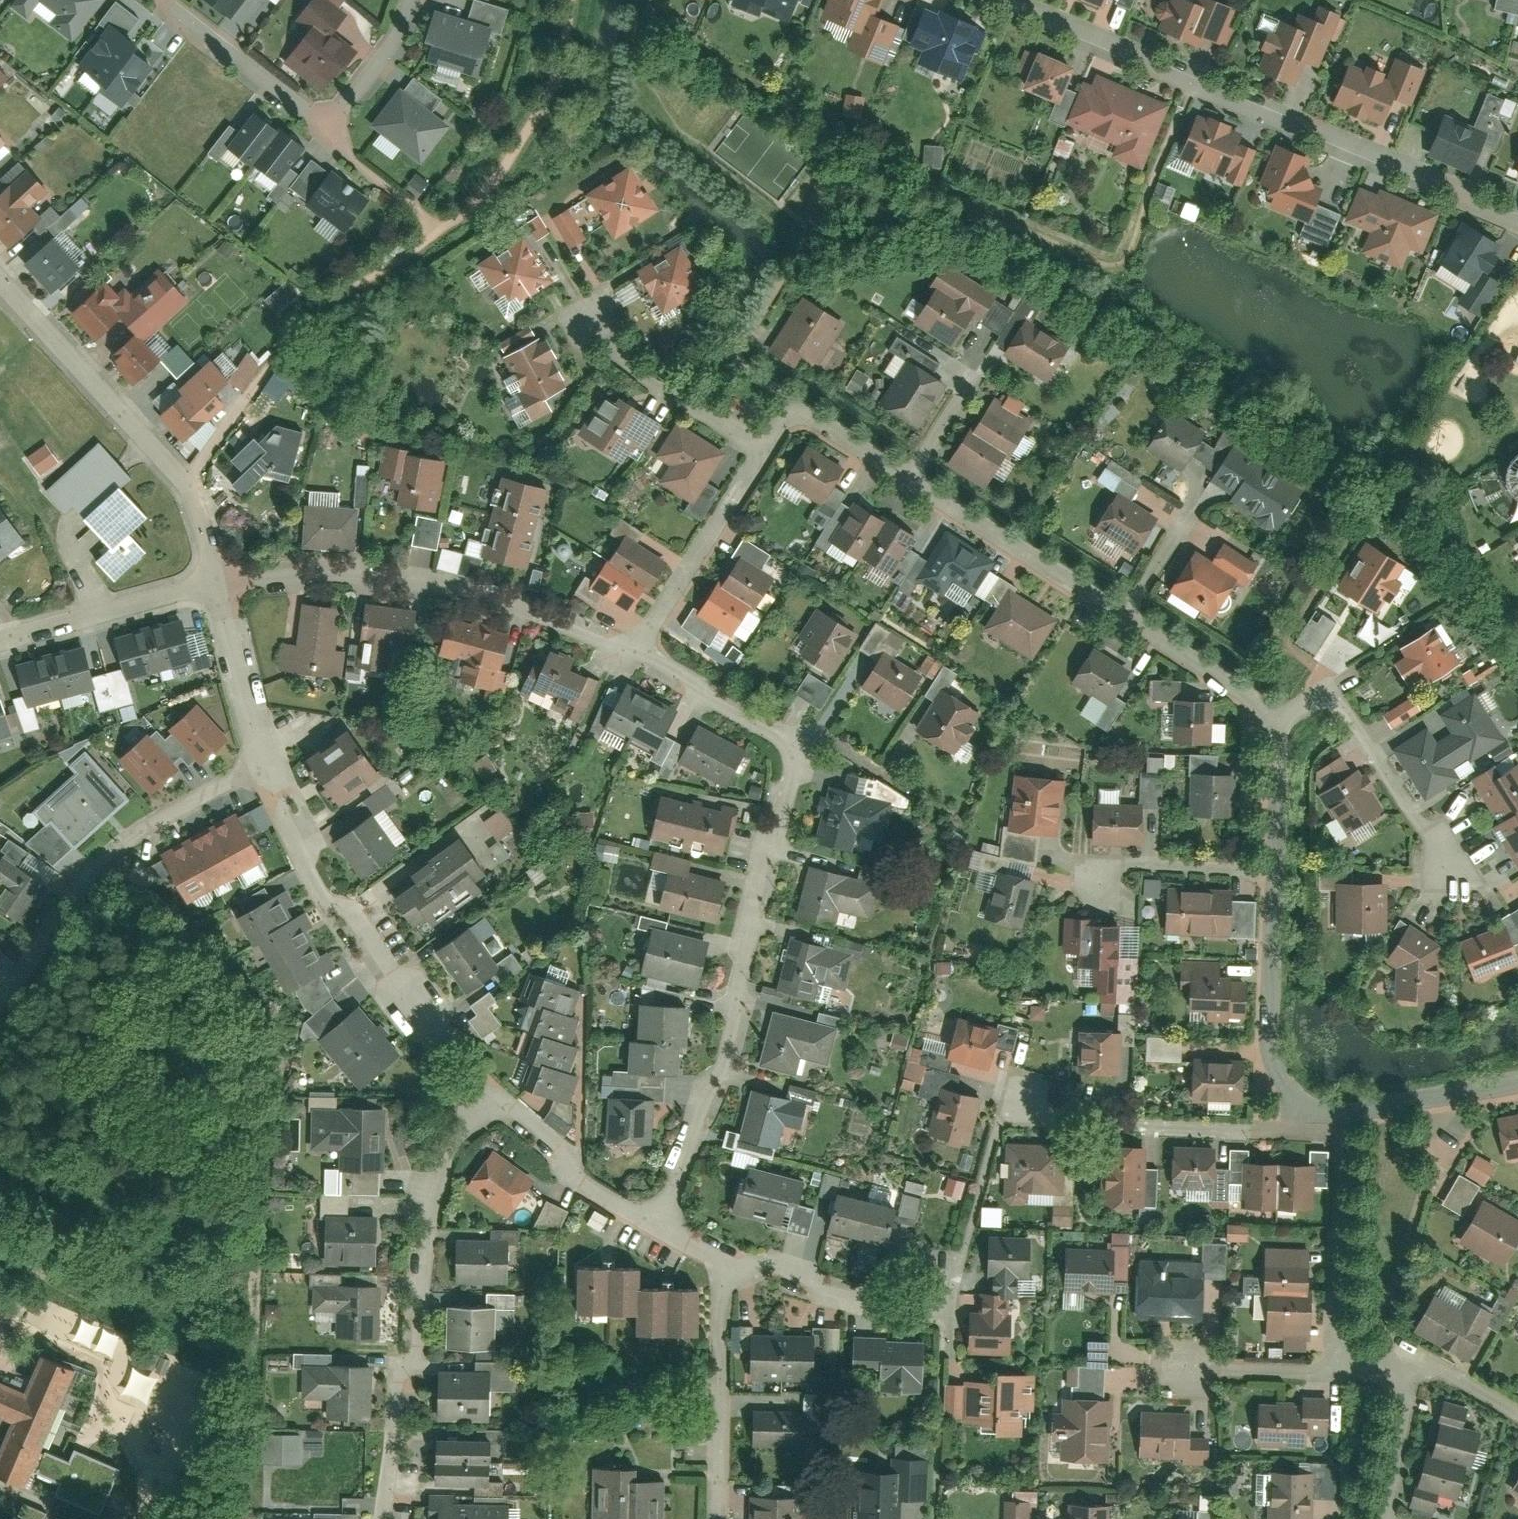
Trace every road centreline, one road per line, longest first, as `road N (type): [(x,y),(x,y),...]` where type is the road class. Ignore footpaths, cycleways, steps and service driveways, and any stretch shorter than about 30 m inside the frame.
road 1 (residential): [(635,650),(770,723),(799,759),(722,1044),(658,1222)]
road 2 (residential): [(1517,214),(985,0)]
road 3 (residential): [(384,1518),(418,1209),(449,1140),(488,1097)]
road 4 (residential): [(215,583),(286,570),(433,580),(490,591),(635,650)]
road 5 (residential): [(262,763),(303,859),(335,887),(488,1097)]
road 6 (residential): [(0,273),(182,474),(204,515),(215,583)]
road 7 (residential): [(158,0),(305,114),(327,117),(350,105),(384,61),(415,0)]
road 8 (residential): [(262,763),(185,797),(110,848),(0,993)]
road 9 (residential): [(1017,1100),(1291,1129),(1328,1126)]
road 10 (residential): [(1282,722),(1324,679),(1452,873)]
road 11 (residential): [(1328,1126),(1281,1080),(1268,1040),(1277,869)]
road 12 (residential): [(1129,613),(912,478)]
road 13 (residential): [(718,1518),(728,1264)]
road 14 (residential): [(912,478),(811,416),(783,423),(762,446),(697,410)]
road 15 (residential): [(1328,1126),(1341,1144),(1342,1365)]
road 16 (residential): [(0,639),(215,583)]
road 17 (residential): [(488,1097),(658,1222)]
road 18 (residential): [(1517,1070),(1328,1126)]
road 19 (residential): [(728,1264),(916,1294)]
road 20 (residential): [(1282,722),(1260,694),(1129,613)]
road 21 (residential): [(215,583),(262,763)]
road 22 (residential): [(1104,875),(1133,864),(1277,869)]
road 23 (residential): [(1170,1369),(1342,1365)]
road 24 (residential): [(781,275),(697,410)]
road 25 (residential): [(635,650),(719,517)]
road 26 (residential): [(1415,1365),(1381,1518)]
road 27 (residential): [(1277,869),(1282,722)]
road 28 (residential): [(697,410),(620,360),(594,333)]

